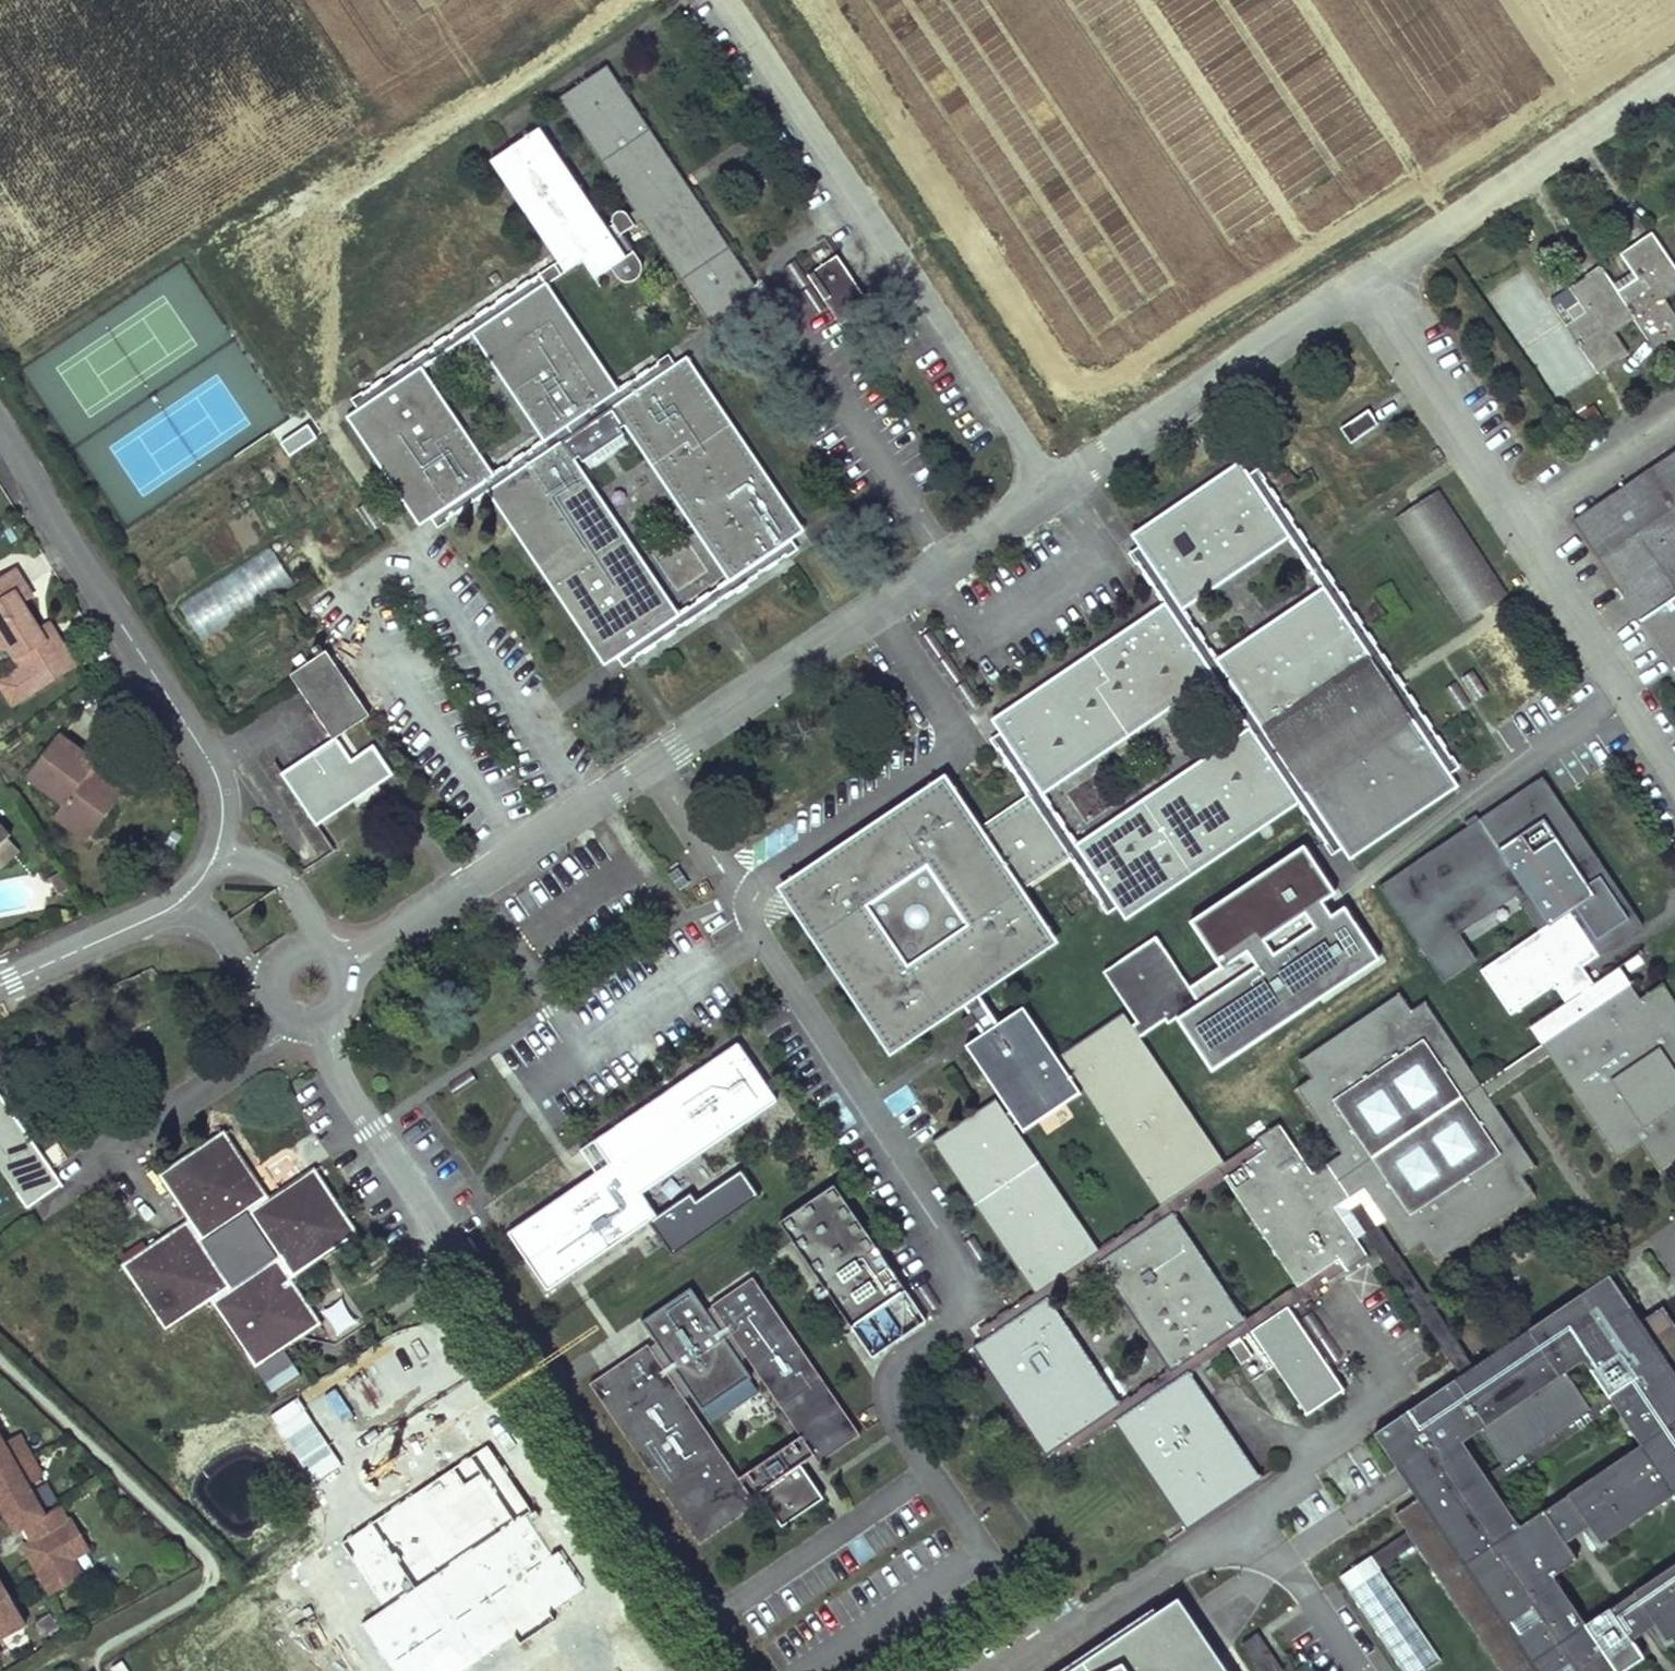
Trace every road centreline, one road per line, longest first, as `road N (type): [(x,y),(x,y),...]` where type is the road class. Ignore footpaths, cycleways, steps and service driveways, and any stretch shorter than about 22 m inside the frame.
road 1 (residential): [(0,983),(187,898),(209,875),(222,842),(224,782),(0,425)]

